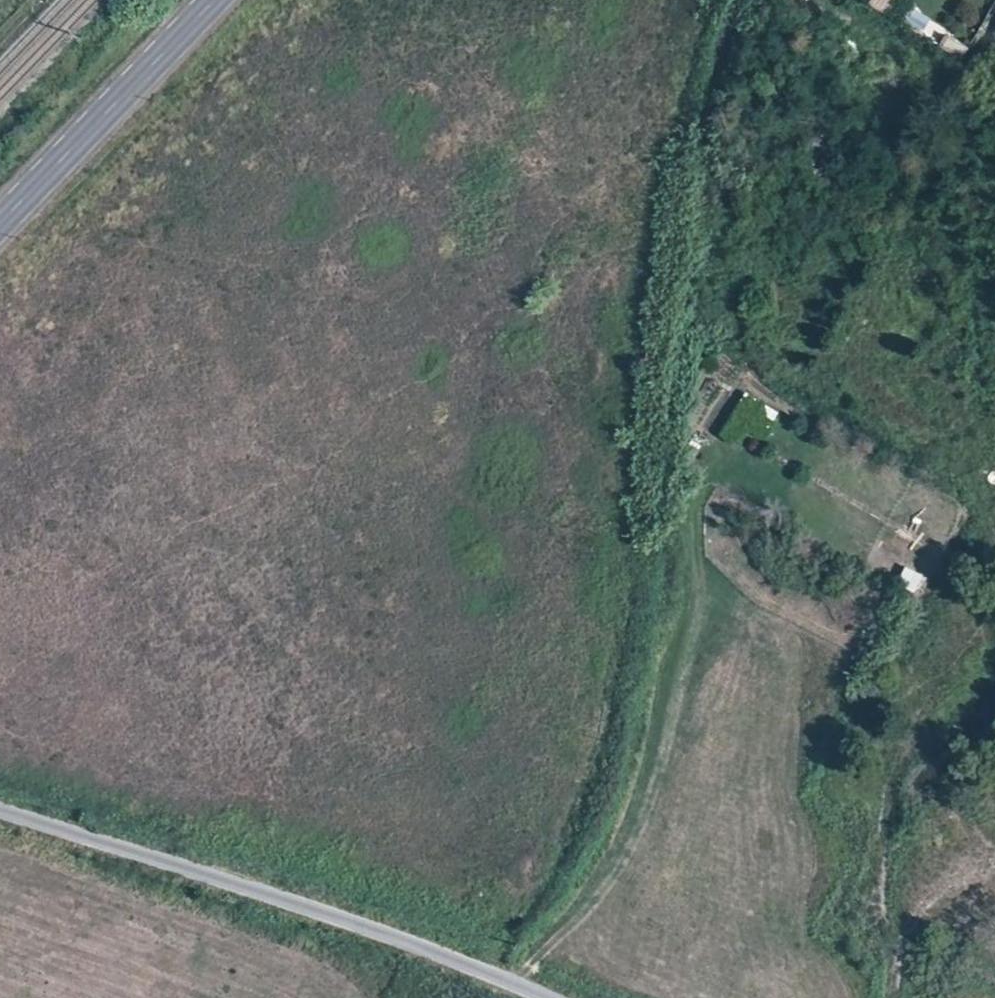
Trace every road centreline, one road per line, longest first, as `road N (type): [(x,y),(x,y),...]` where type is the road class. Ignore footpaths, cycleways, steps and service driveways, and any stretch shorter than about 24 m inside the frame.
road 1 (unclassified): [(544,997),(375,931),(0,812)]
road 2 (tertiary): [(0,221),(213,0)]

